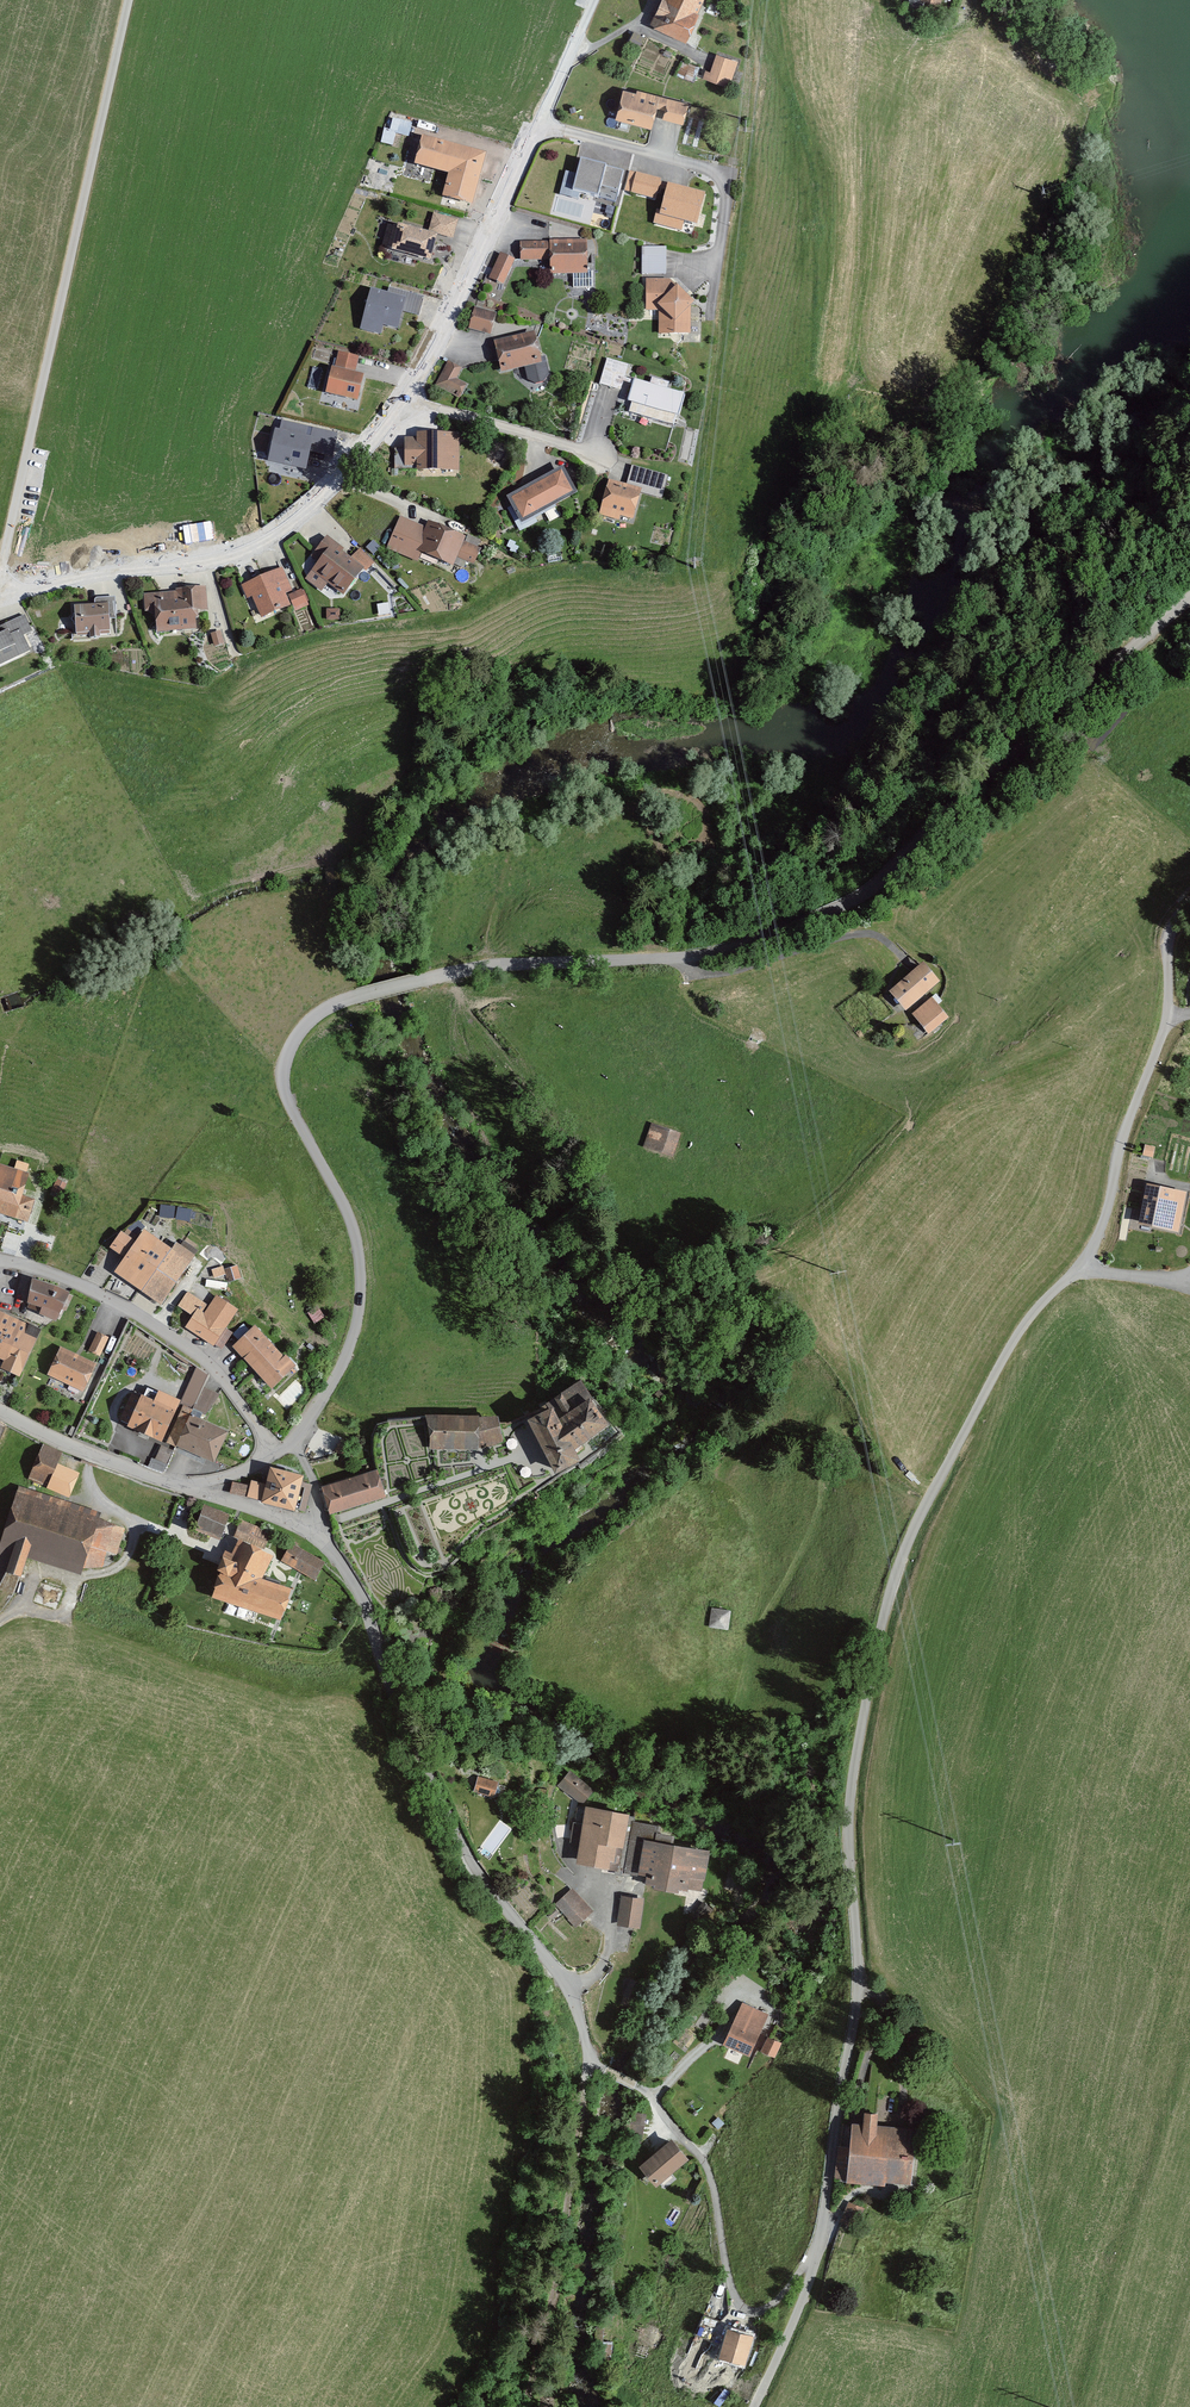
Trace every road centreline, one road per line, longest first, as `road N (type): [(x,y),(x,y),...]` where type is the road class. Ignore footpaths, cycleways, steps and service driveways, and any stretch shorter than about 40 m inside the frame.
road 1 (unclassified): [(1189,599),(981,799),(822,918),(742,945),(677,956),(495,964),(422,979),(341,1000),(300,1031),(284,1086),(354,1233),(361,1312),(335,1378),(290,1447),(269,1451)]
road 2 (residential): [(815,2265),(761,2311),(738,2305),(709,2172),(654,2097),(589,2058),(569,1989),(478,1874),(411,1741),(363,1598),(345,1571),(311,1530),(191,1490)]
road 3 (unclassified): [(1080,1268),(1017,1334),(931,1489),(868,1641),(849,1819),(858,2002),(815,2265)]
road 4 (track): [(128,0),(0,583)]
road 5 (residential): [(0,600),(117,571),(220,563),(285,538),(405,408)]
road 6 (unclassified): [(1189,903),(1168,940),(1165,1020),(1124,1130),(1100,1230),(1080,1268)]
road 7 (track): [(589,2058),(557,2284),(526,2406)]
road 8 (residential): [(269,1451),(244,1405),(194,1352),(110,1300),(0,1259)]
road 9 (residential): [(541,131),(564,130),(723,179),(729,194),(714,297)]
road 10 (residential): [(405,408),(541,131)]
road 11 (residential): [(191,1490),(0,1411)]
road 12 (residential): [(405,408),(436,408),(601,454)]
road 13 (unclassified): [(815,2265),(750,2406)]
road 14 (residential): [(541,131),(596,0)]

